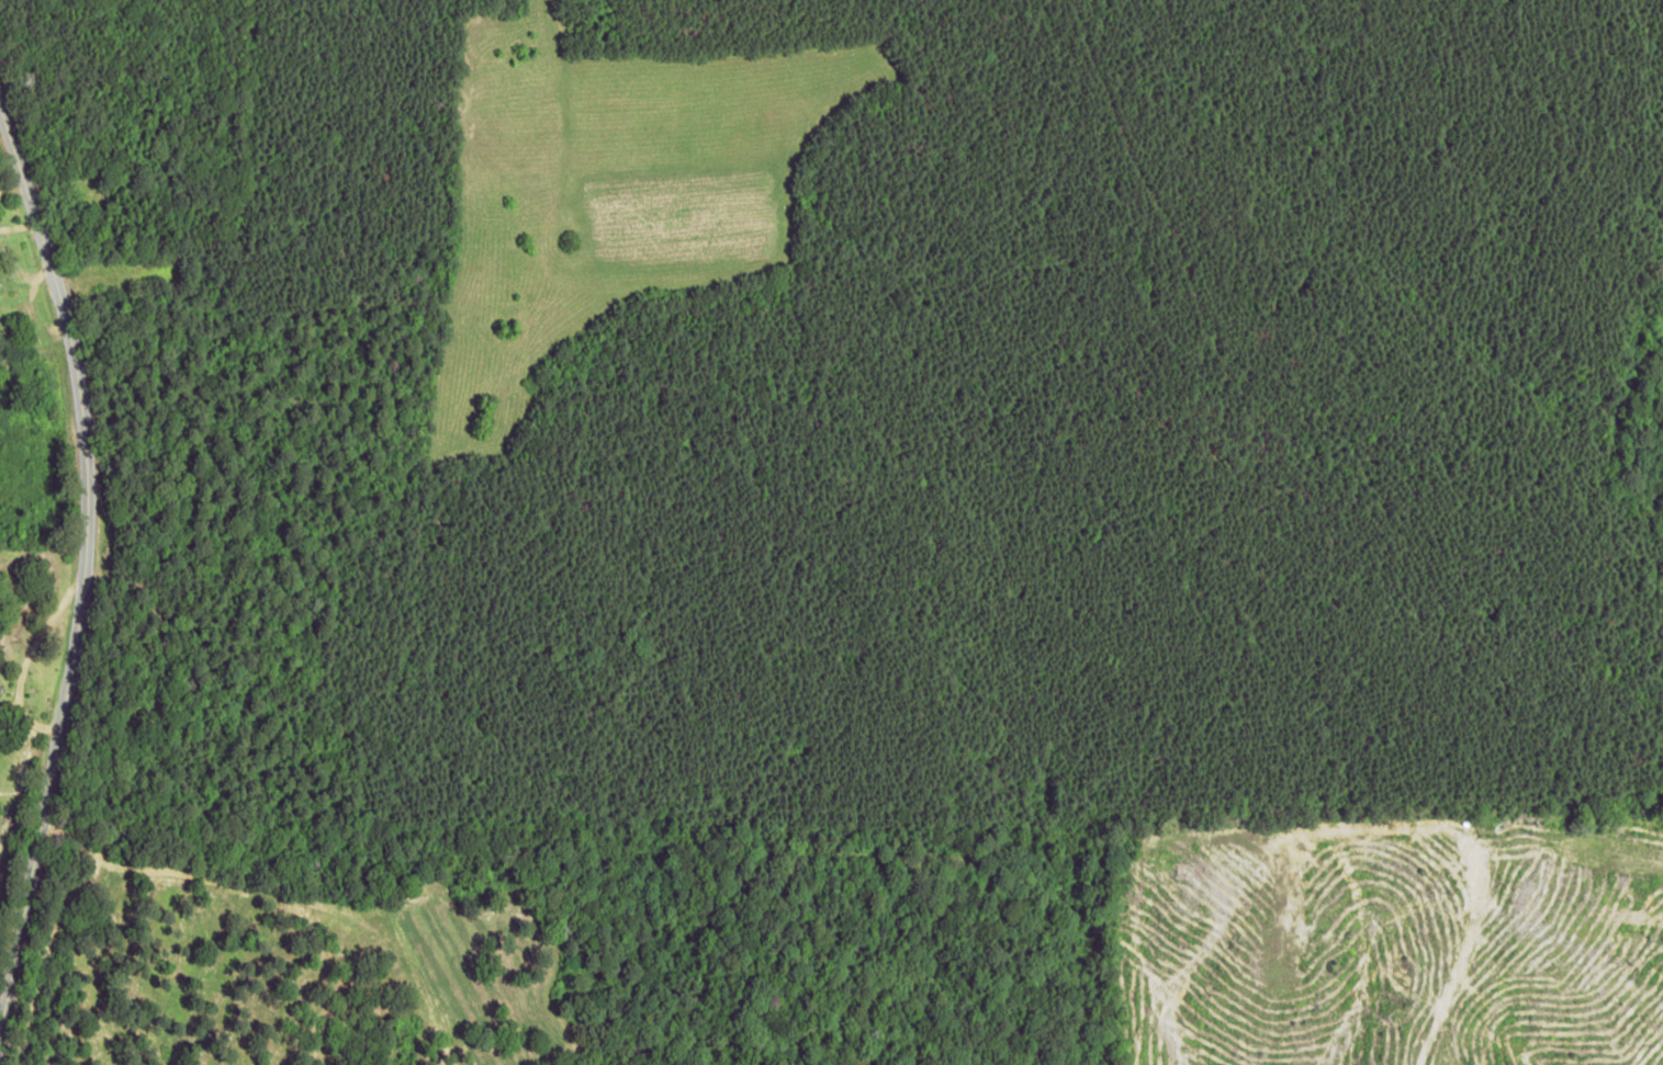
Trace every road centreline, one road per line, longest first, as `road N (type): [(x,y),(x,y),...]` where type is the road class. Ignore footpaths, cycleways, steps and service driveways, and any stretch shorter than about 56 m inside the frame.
road 1 (tertiary): [(0,1052),(99,671),(110,407),(0,58)]

